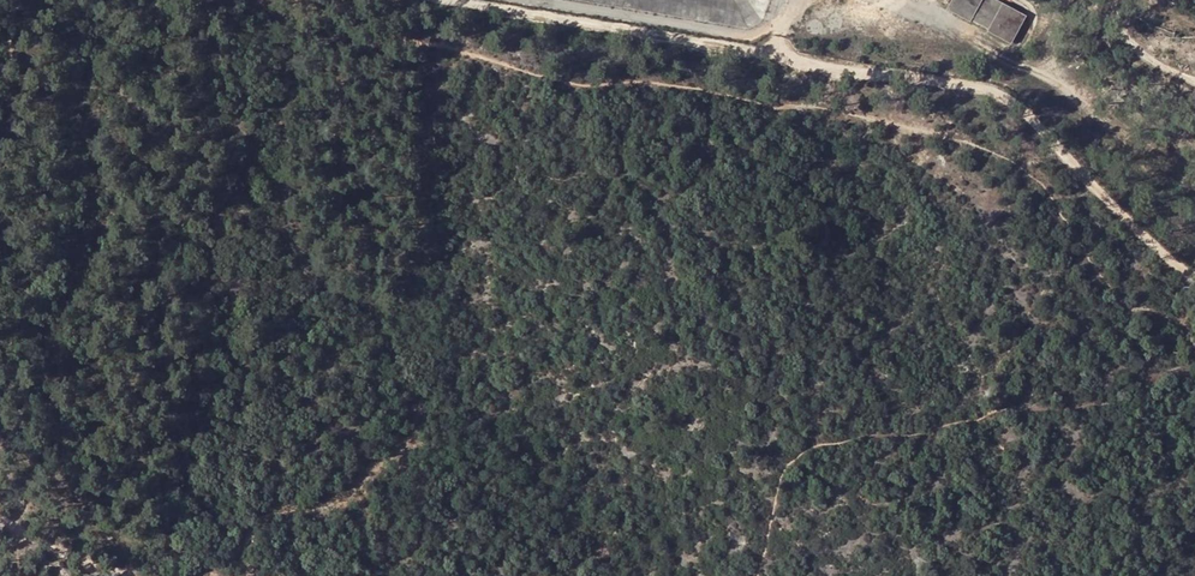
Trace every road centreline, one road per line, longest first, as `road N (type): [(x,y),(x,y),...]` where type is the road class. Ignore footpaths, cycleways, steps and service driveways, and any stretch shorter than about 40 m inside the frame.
road 1 (track): [(446,0),(990,90),(1194,280)]
road 2 (track): [(0,515),(120,575)]

